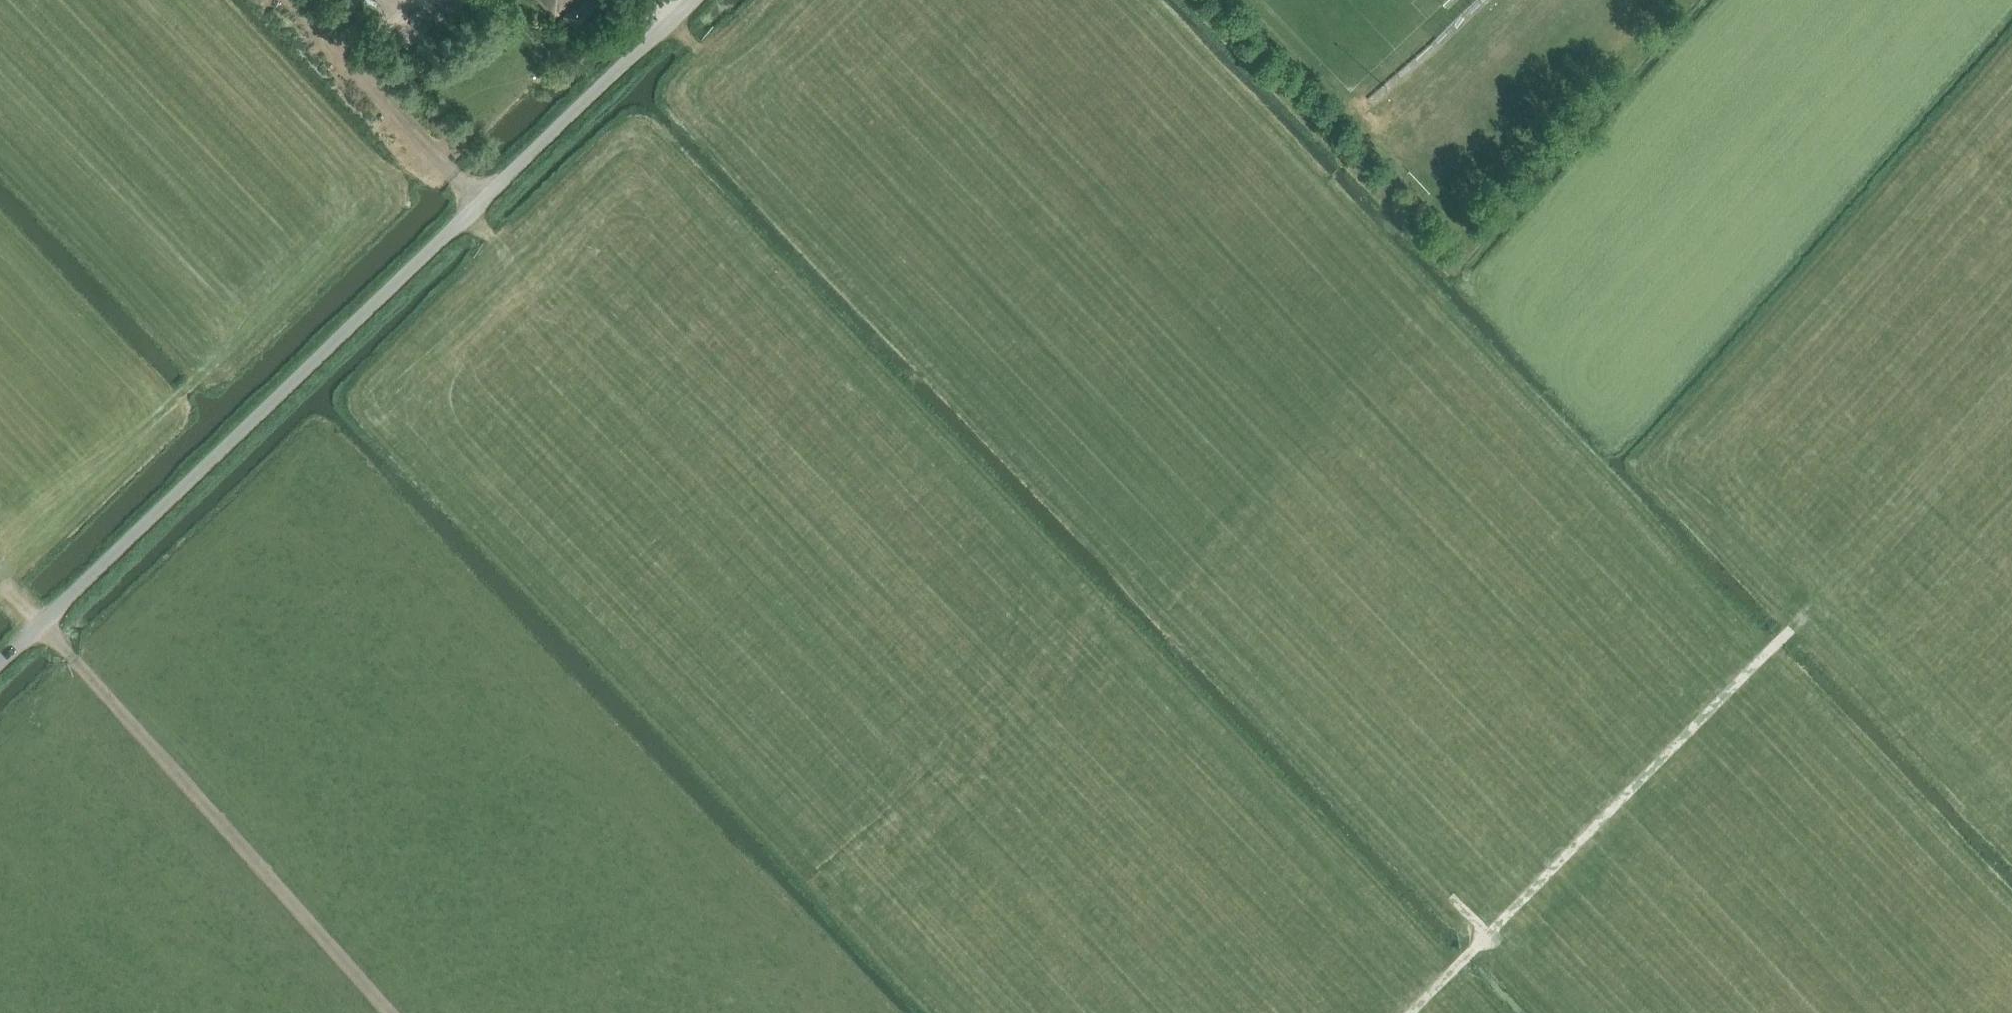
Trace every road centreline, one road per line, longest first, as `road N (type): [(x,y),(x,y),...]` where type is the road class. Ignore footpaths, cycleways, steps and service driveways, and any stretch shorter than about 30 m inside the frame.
road 1 (unclassified): [(0,665),(691,0)]
road 2 (track): [(389,1012),(4,587)]
road 3 (track): [(1488,936),(1804,618)]
road 4 (track): [(1413,1012),(1488,936),(1450,897)]

